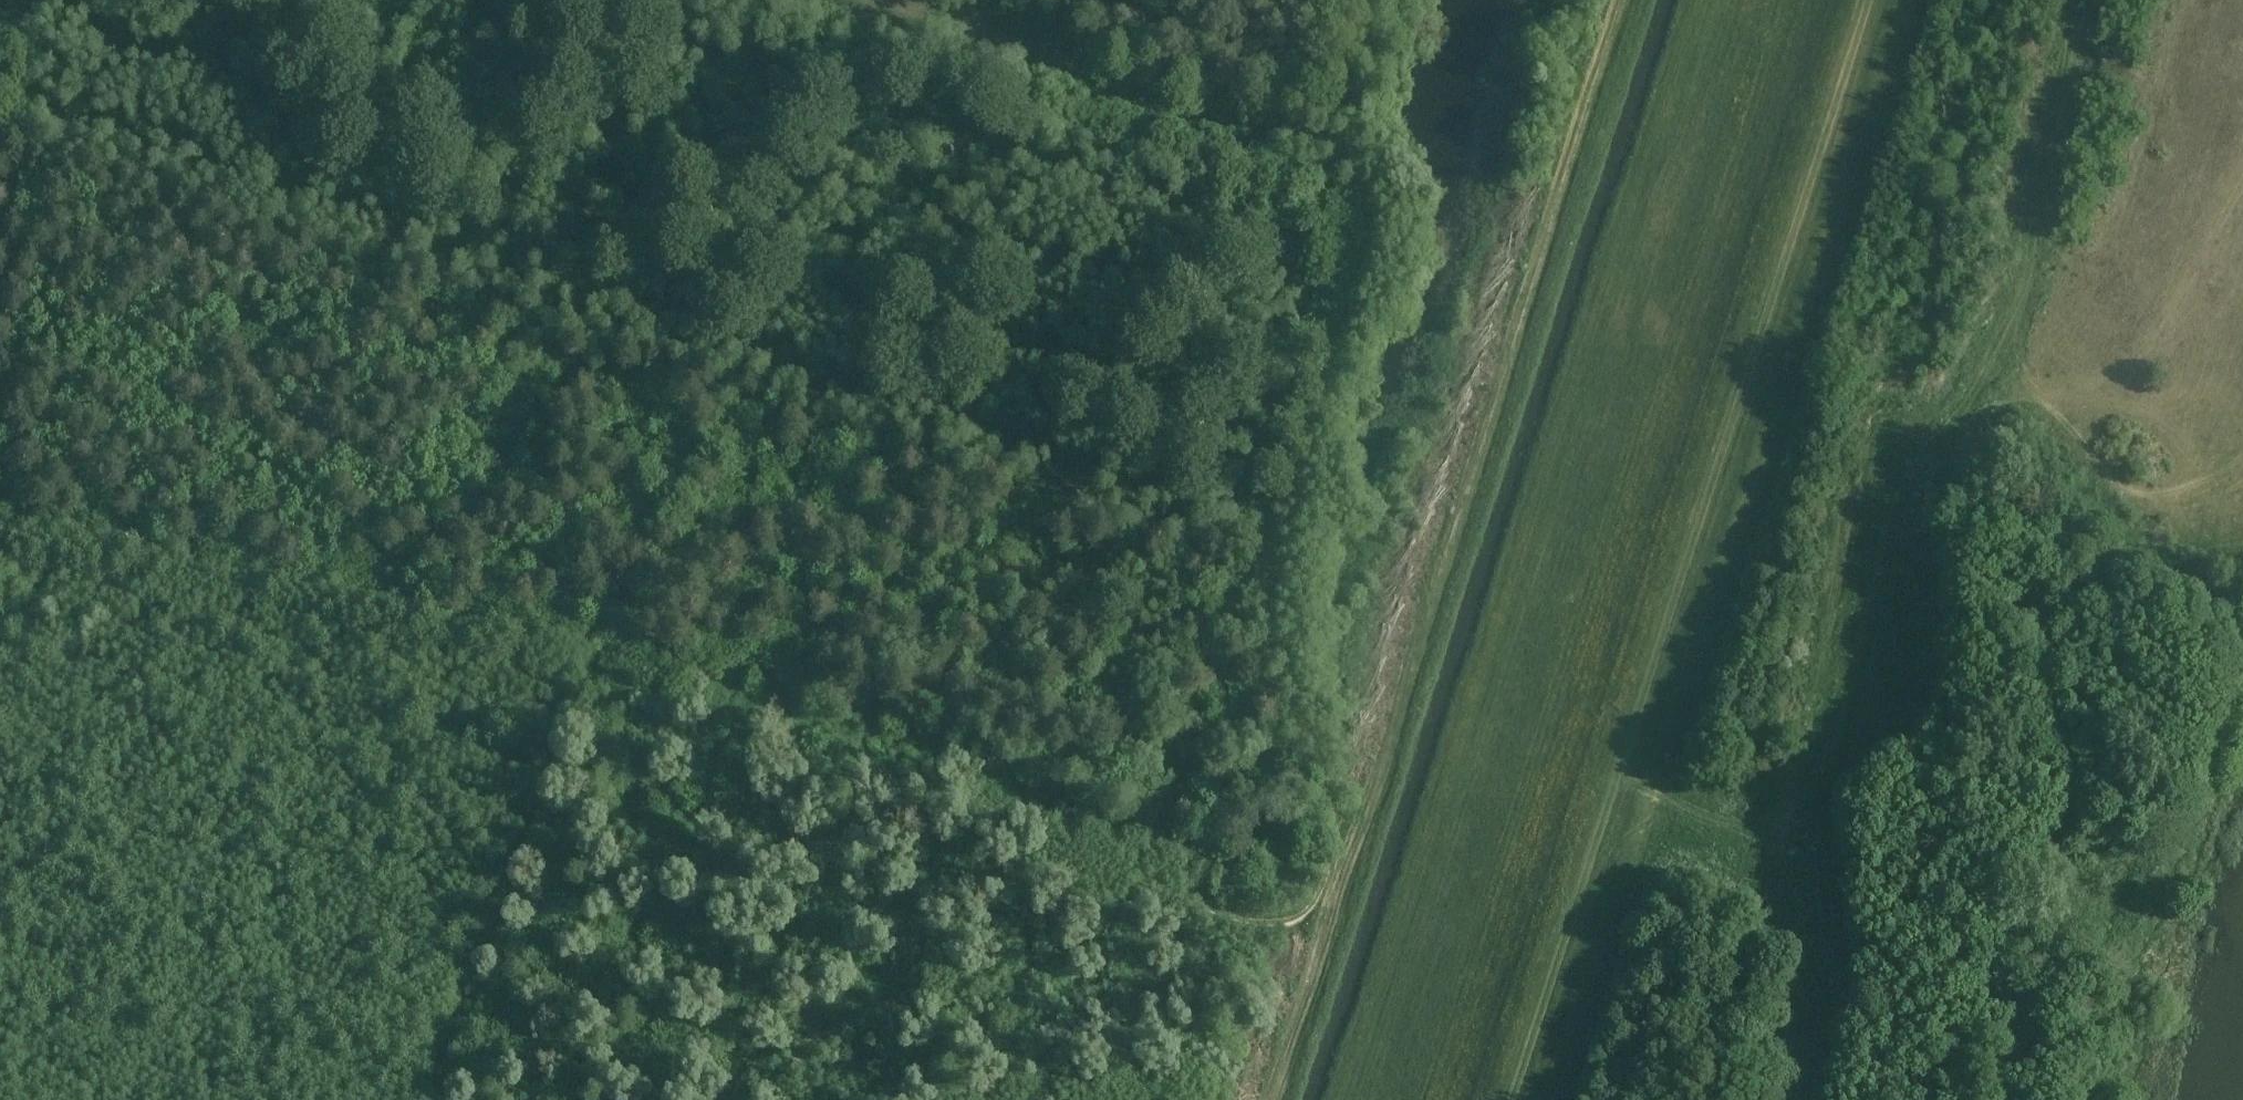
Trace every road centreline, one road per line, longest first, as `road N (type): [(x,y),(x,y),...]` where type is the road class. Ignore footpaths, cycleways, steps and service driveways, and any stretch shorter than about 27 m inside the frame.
road 1 (track): [(1619,0),(1273,1099)]
road 2 (track): [(1828,794),(1819,895),(1837,986),(1818,1099)]

